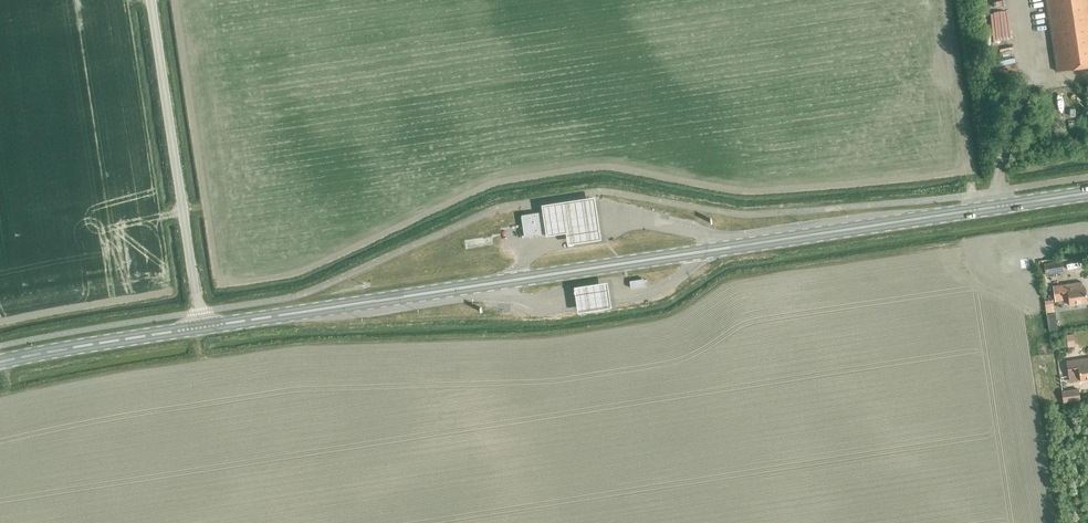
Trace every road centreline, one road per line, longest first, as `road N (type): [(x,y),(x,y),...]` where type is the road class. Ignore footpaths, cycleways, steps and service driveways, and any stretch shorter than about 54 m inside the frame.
road 1 (primary): [(201,326),(881,224)]
road 2 (unclassified): [(201,326),(151,0)]
road 3 (primary): [(1087,193),(881,224)]
road 4 (primary): [(0,361),(201,326)]

